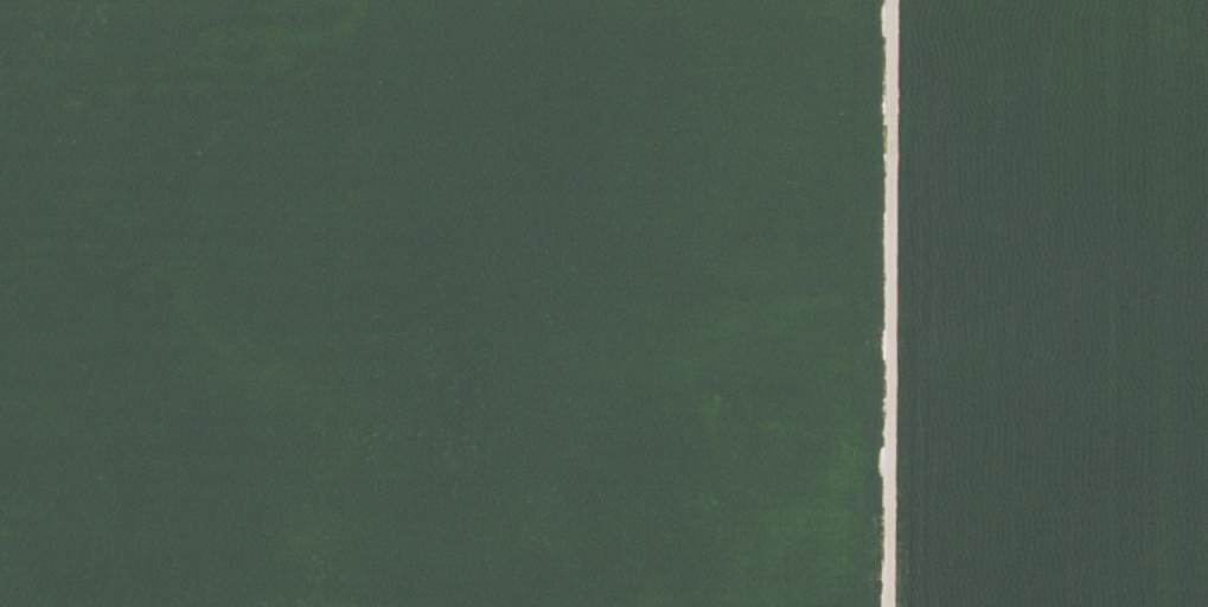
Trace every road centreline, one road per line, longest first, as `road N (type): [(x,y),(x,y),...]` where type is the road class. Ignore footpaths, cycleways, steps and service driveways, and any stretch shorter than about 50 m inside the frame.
road 1 (track): [(898,0),(896,606)]

